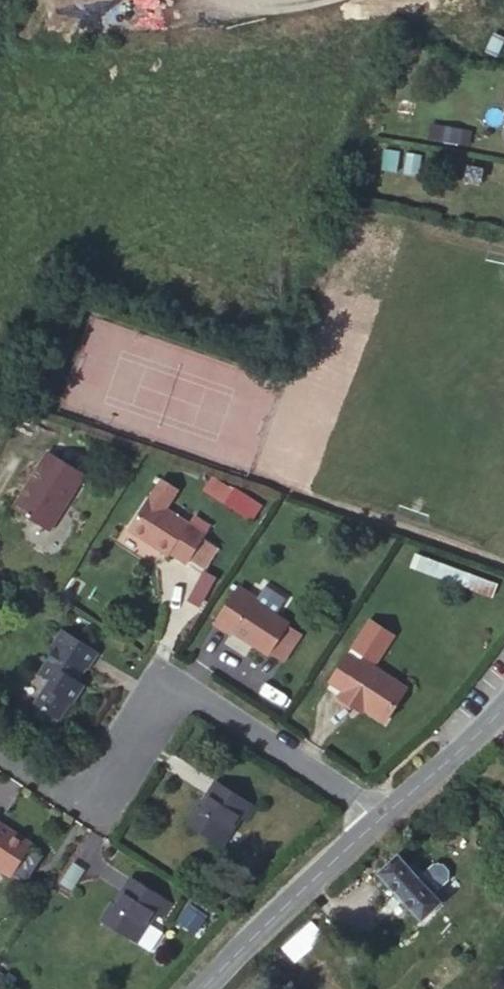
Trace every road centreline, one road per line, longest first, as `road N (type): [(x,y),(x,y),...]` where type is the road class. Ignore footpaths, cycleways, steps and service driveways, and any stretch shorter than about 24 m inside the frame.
road 1 (residential): [(383,819),(177,684),(95,804),(0,746)]
road 2 (secondary): [(211,988),(383,819)]
road 3 (secondary): [(383,819),(503,709)]

